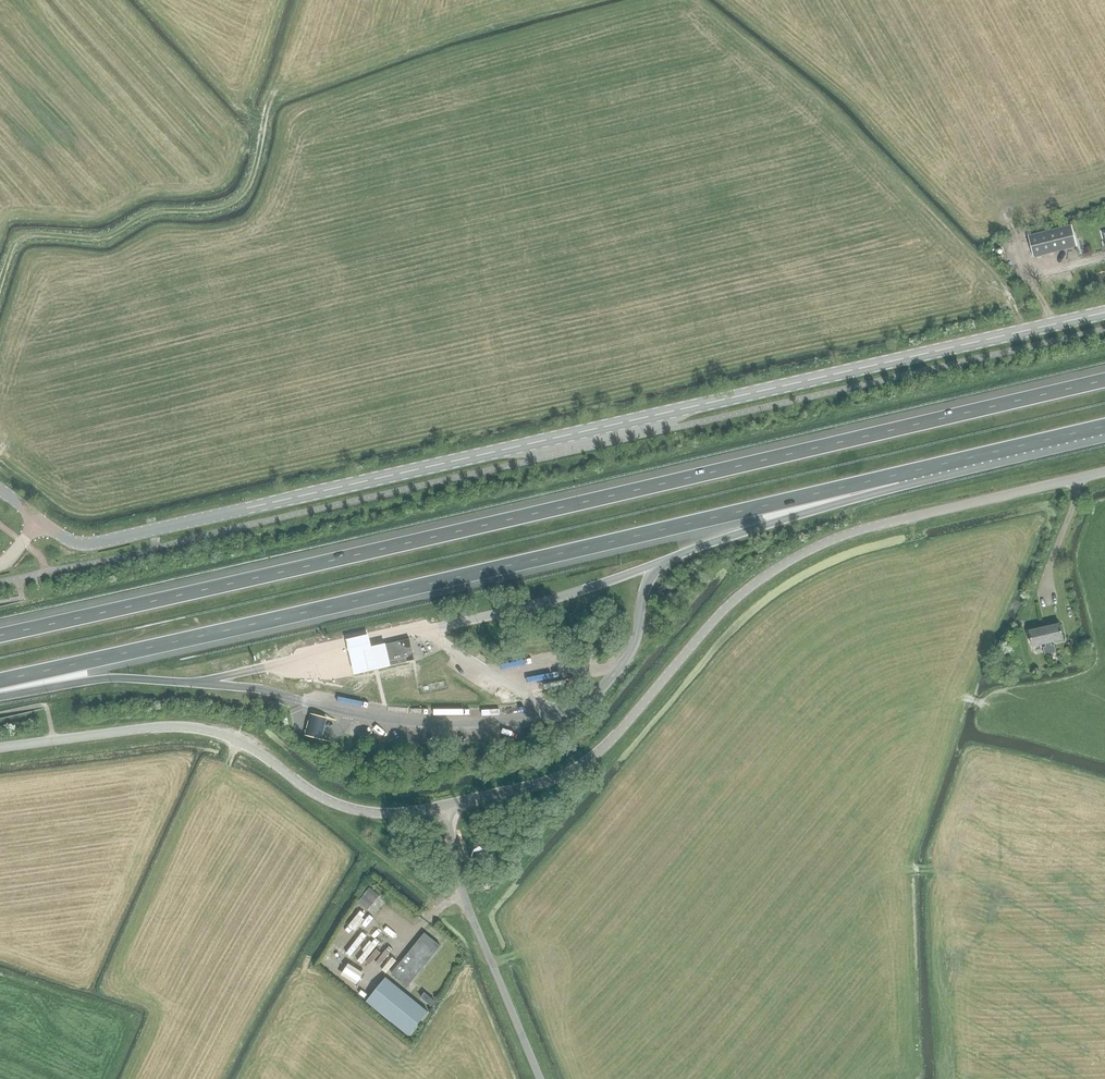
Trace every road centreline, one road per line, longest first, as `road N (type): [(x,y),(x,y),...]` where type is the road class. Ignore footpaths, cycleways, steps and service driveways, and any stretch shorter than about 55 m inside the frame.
road 1 (motorway): [(1104,381),(0,636)]
road 2 (tertiary): [(39,519),(68,540),(92,543),(1104,312)]
road 3 (motorway): [(0,680),(920,470)]
road 4 (unclassified): [(445,805),(548,782),(586,763),(724,610),(809,550),(881,524),(1104,471)]
road 5 (unclassified): [(0,747),(201,728),(247,745),(343,806),(398,814),(445,805)]
road 6 (unclassified): [(540,1078),(465,897),(445,805)]
road 7 (motorway): [(658,563),(898,488),(920,470)]
road 8 (motorway): [(0,697),(115,678),(195,683)]
road 9 (motorway): [(920,470),(1104,426)]

